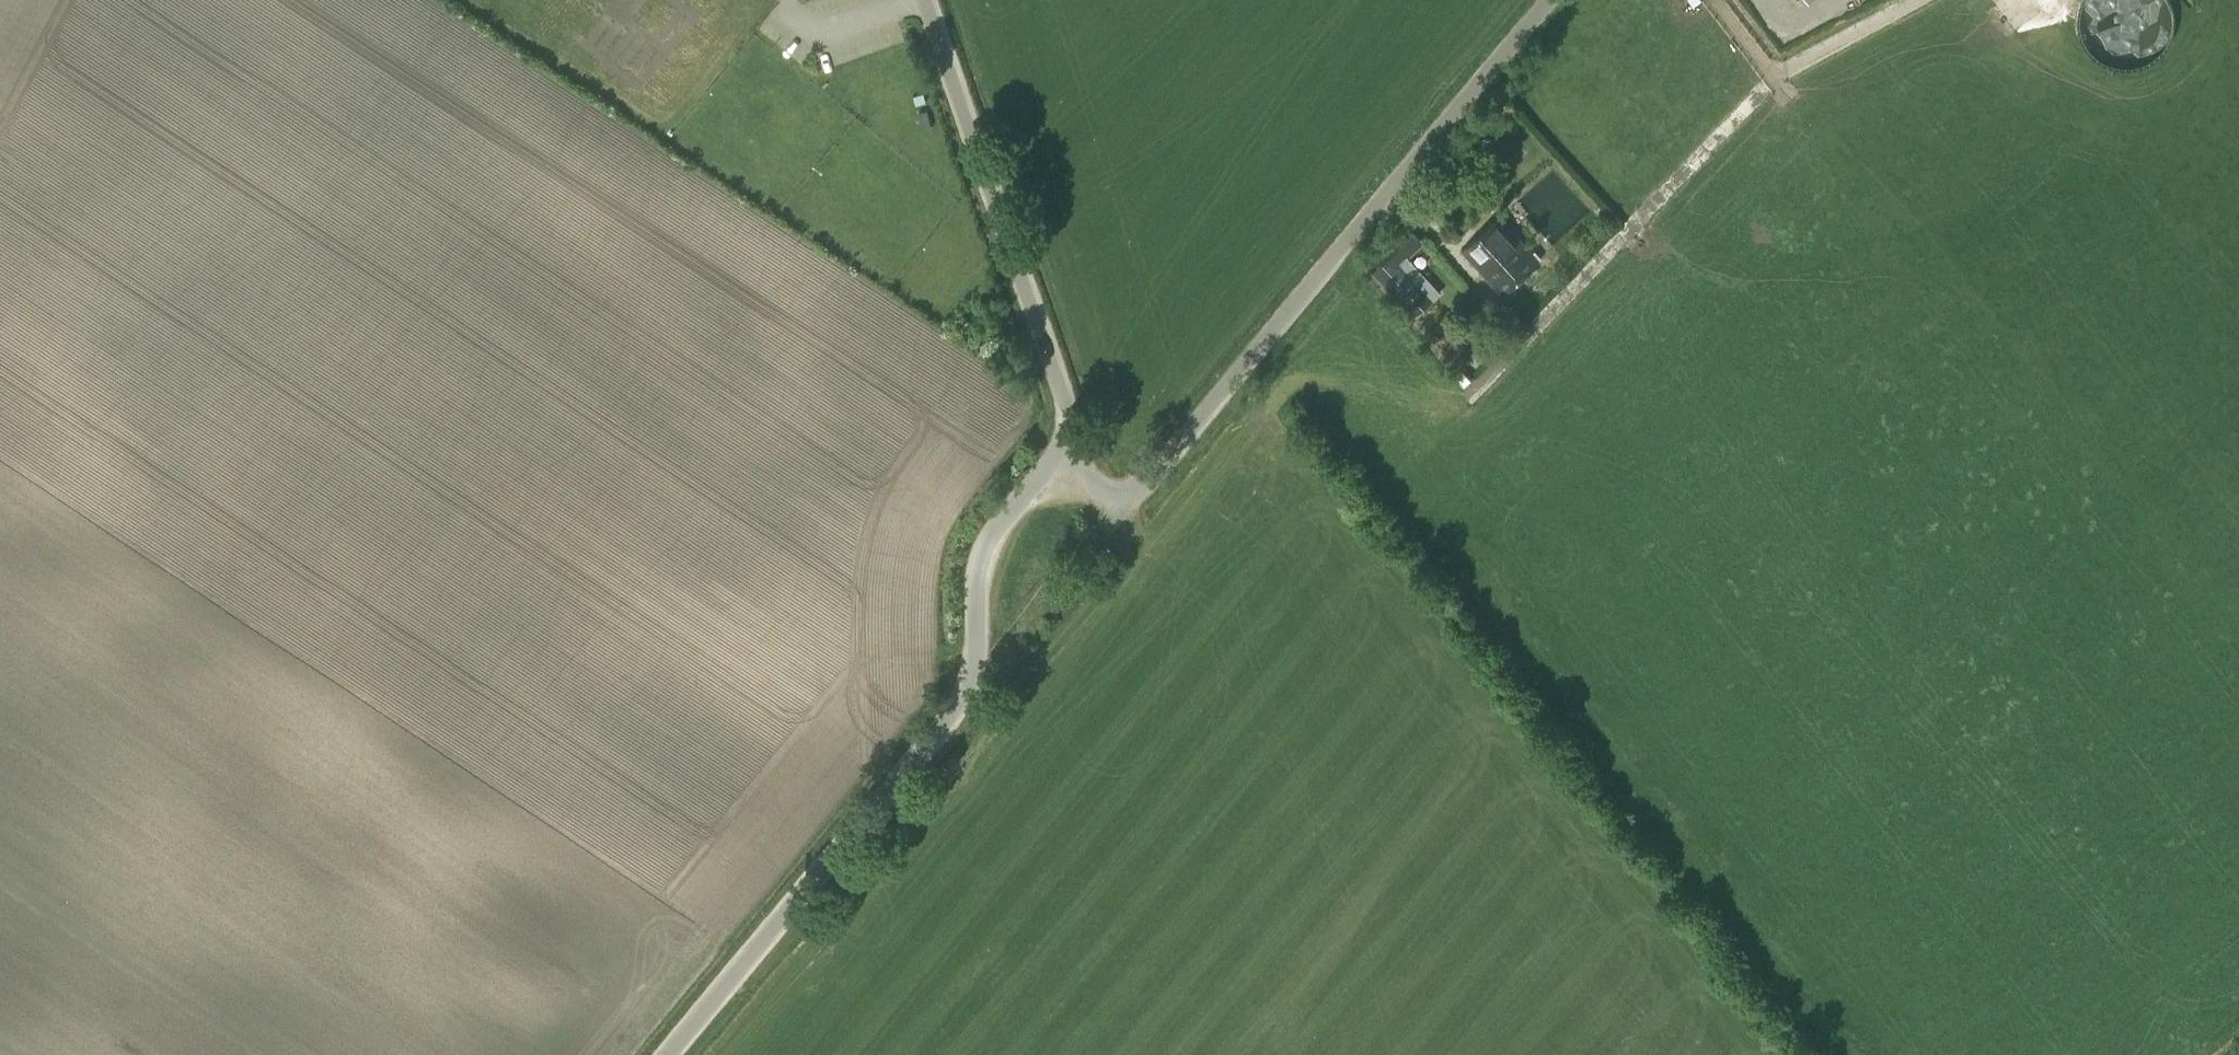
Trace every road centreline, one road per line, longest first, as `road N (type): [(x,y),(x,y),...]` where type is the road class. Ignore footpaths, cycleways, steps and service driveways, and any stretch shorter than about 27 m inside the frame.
road 1 (unclassified): [(656,1054),(952,716),(976,669),(988,541),(1077,435)]
road 2 (unclassified): [(1077,435),(1096,485),(1122,506),(1549,0)]
road 3 (unclassified): [(1077,435),(921,0)]

